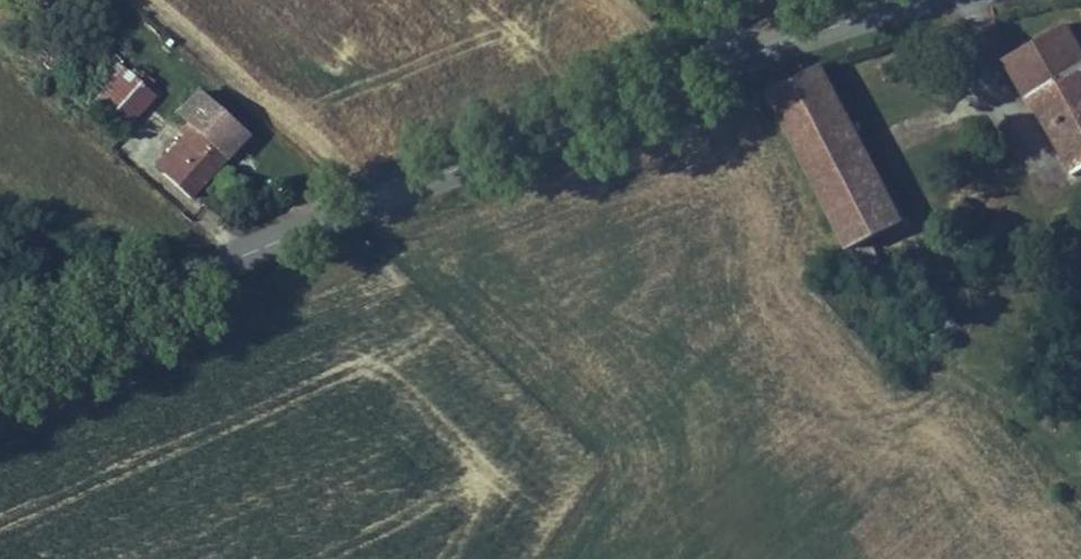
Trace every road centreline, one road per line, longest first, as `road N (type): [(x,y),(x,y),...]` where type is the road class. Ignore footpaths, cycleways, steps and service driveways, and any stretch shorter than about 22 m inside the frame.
road 1 (secondary): [(0,365),(386,195),(759,51),(927,0)]
road 2 (track): [(1073,558),(965,411),(959,372),(1026,178),(959,0)]

